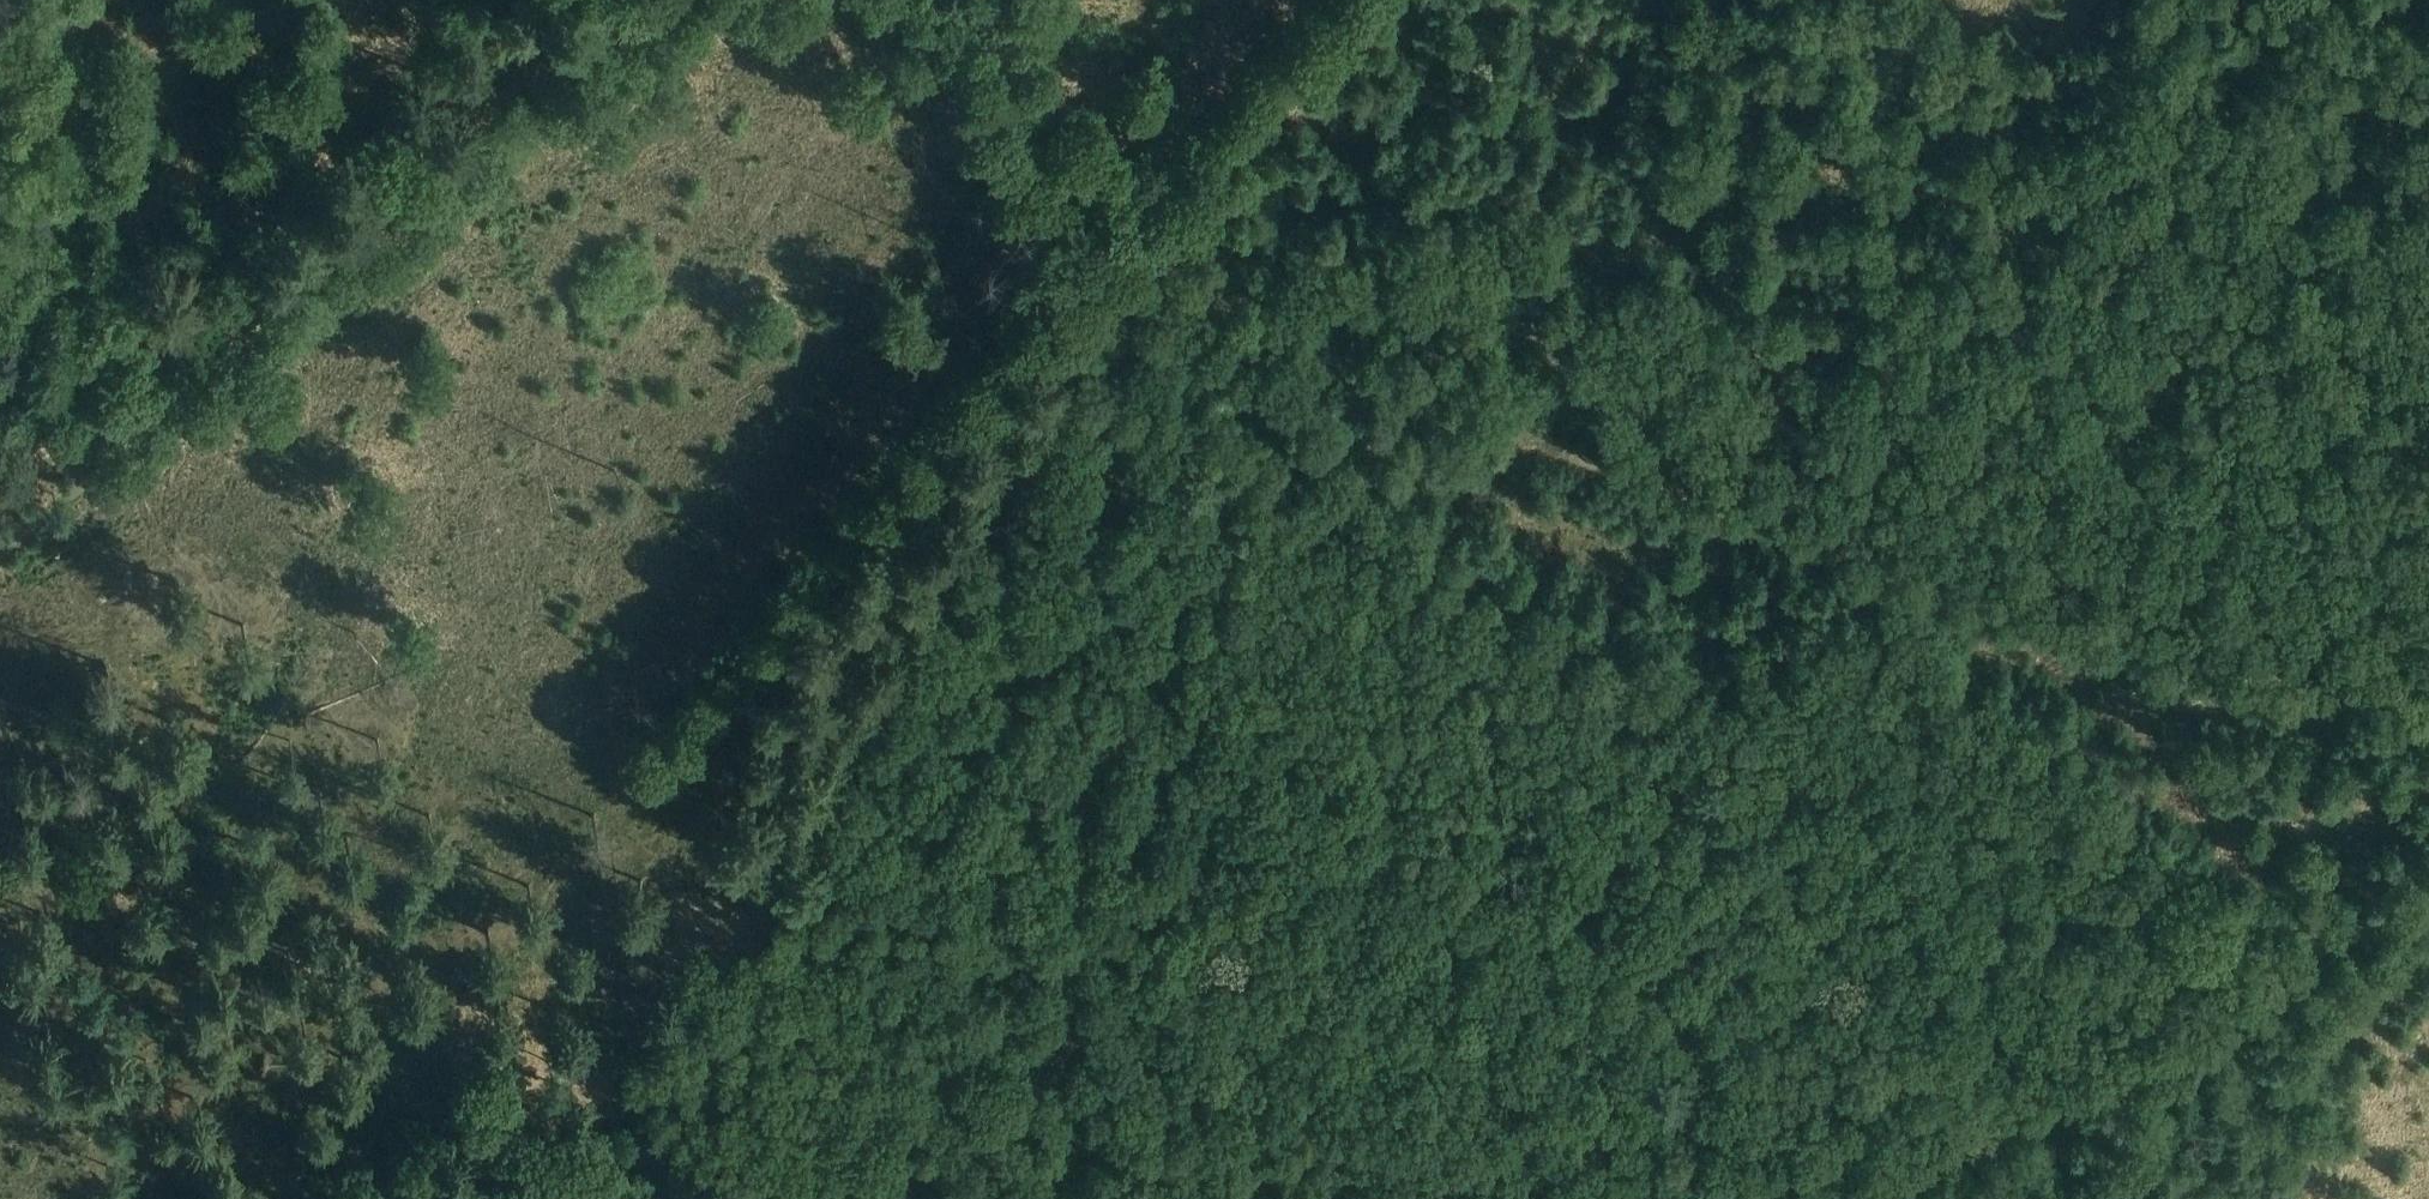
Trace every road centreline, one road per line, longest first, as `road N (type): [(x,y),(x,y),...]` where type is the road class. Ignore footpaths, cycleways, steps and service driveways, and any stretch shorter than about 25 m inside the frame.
road 1 (track): [(0,492),(622,0)]
road 2 (track): [(2428,891),(2160,1041),(1827,1198)]

